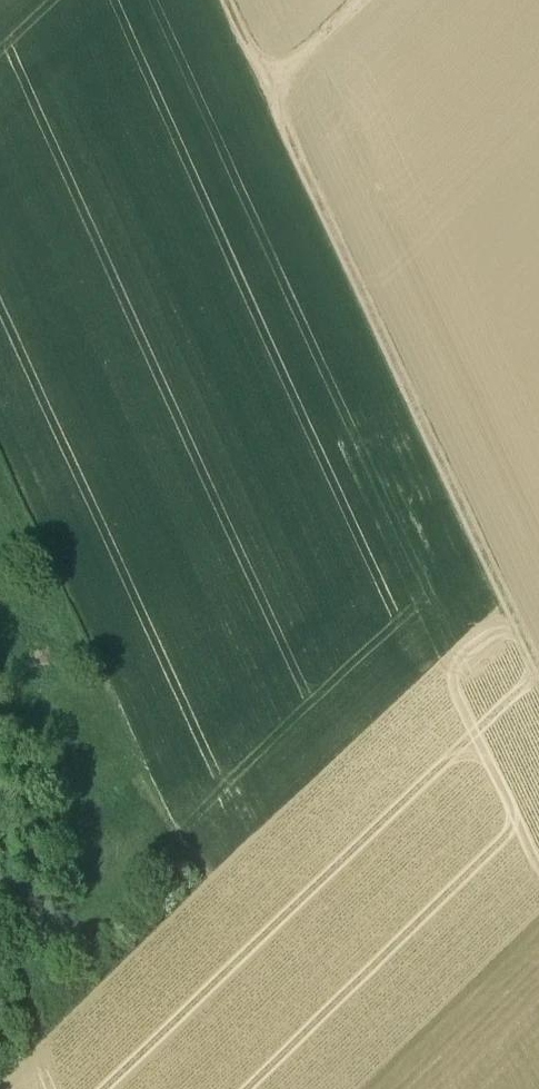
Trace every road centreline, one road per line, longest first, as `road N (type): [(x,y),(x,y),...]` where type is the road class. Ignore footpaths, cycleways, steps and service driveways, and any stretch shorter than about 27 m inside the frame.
road 1 (track): [(538,666),(230,0)]

